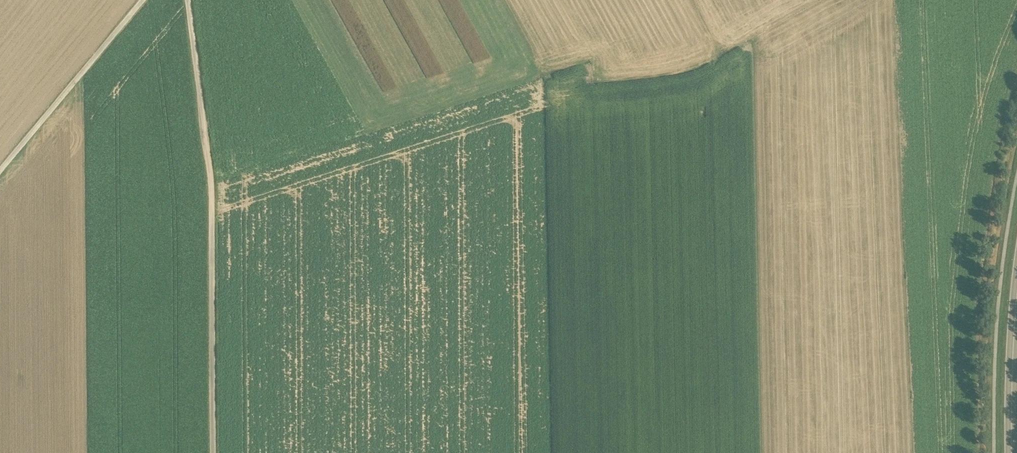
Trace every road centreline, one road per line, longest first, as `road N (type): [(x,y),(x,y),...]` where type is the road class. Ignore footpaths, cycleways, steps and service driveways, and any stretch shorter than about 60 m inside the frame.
road 1 (track): [(187,0),(212,185),(213,452)]
road 2 (unclassified): [(143,0),(0,172)]
road 3 (primary): [(1011,452),(1016,291)]

